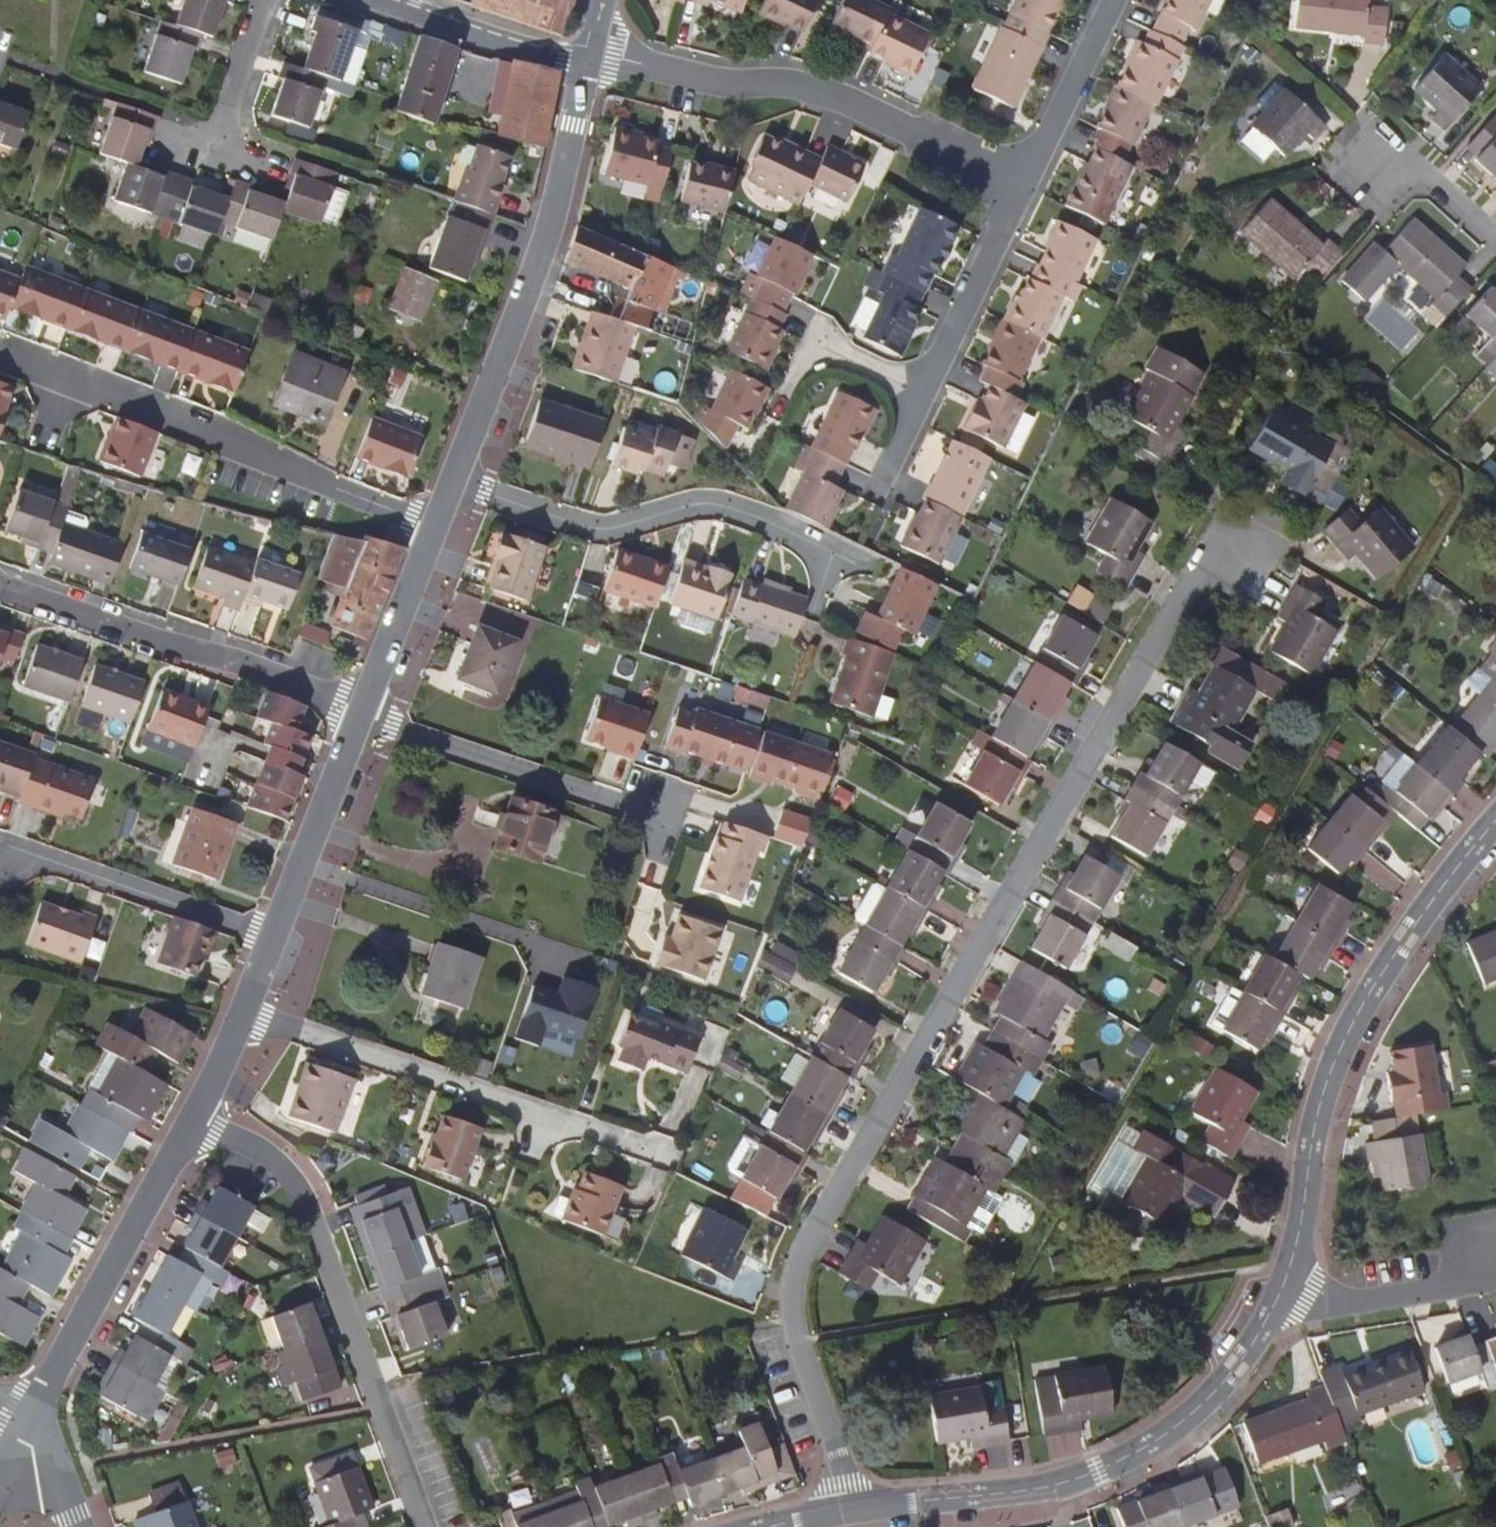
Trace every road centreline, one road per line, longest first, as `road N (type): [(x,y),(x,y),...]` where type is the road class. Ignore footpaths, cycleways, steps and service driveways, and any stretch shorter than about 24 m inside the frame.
road 1 (residential): [(1236,565),(1191,586),(812,1222),(788,1297),(791,1335),(848,1512)]
road 2 (residential): [(1279,1287),(1307,1137),(1345,1024),(1495,816)]
road 3 (residential): [(848,1512),(1014,1491),(1127,1454),(1232,1368),(1279,1287)]
road 4 (residential): [(195,1115),(280,1163),(295,1184),(422,1526)]
road 5 (residential): [(585,62),(725,87),(761,84),(833,94),(1024,186)]
road 6 (residential): [(428,527),(6,358)]
road 7 (residential): [(240,1013),(664,1157)]
road 8 (tertiary): [(447,482),(547,230),(585,62)]
road 9 (residential): [(826,560),(783,529),(724,507),(586,529),(447,482)]
road 10 (residential): [(358,714),(0,591)]
road 11 (tertiary): [(30,1418),(195,1115)]
road 12 (residential): [(660,820),(358,714)]
road 13 (residential): [(13,854),(271,939)]
road 14 (tertiary): [(271,939),(358,714)]
road 15 (residential): [(924,392),(1024,186)]
road 16 (residential): [(1279,1287),(1339,1301),(1387,1299),(1456,1287),(1483,1253)]
road 17 (residential): [(372,0),(585,62)]
road 18 (residential): [(1024,186),(1115,0)]
road 19 (tertiary): [(358,714),(428,527)]
road 20 (residential): [(209,154),(258,0)]
road 21 (residential): [(1495,237),(1436,183),(1377,166)]
road 22 (residential): [(80,1526),(30,1418)]

